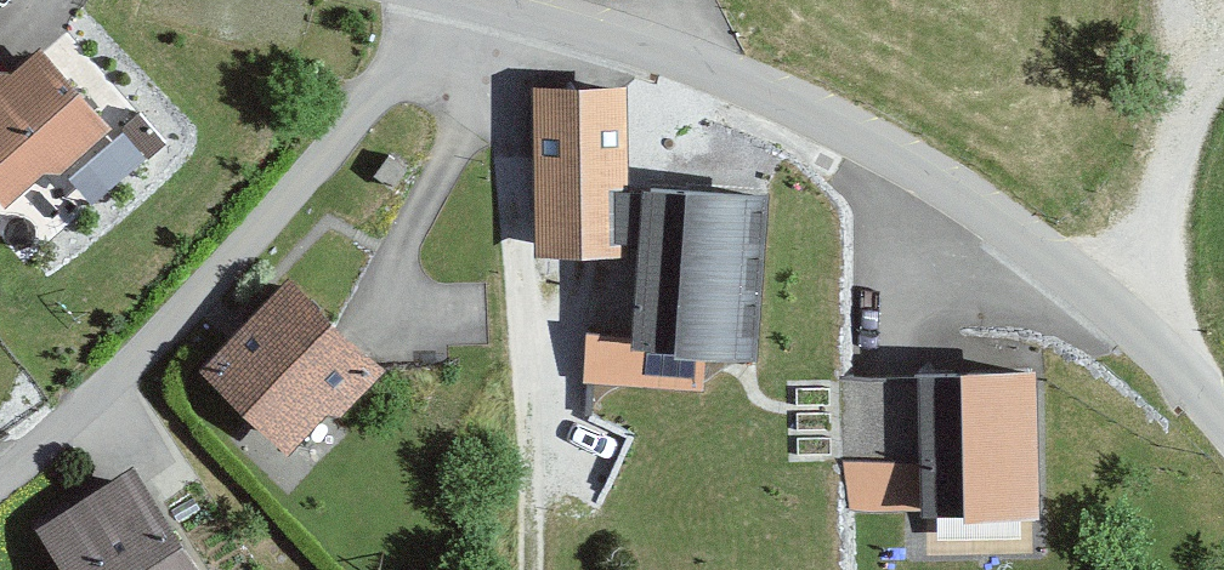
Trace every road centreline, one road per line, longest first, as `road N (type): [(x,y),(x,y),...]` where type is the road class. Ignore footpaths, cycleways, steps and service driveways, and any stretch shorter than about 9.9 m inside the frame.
road 1 (residential): [(458,0),(754,96),(910,173),(1118,318),(1223,425)]
road 2 (residential): [(445,0),(315,164),(172,325),(0,479)]
road 3 (track): [(515,15),(510,157),(531,465),(529,569)]
road 4 (track): [(1118,318),(1151,244),(1180,108),(1223,66)]

